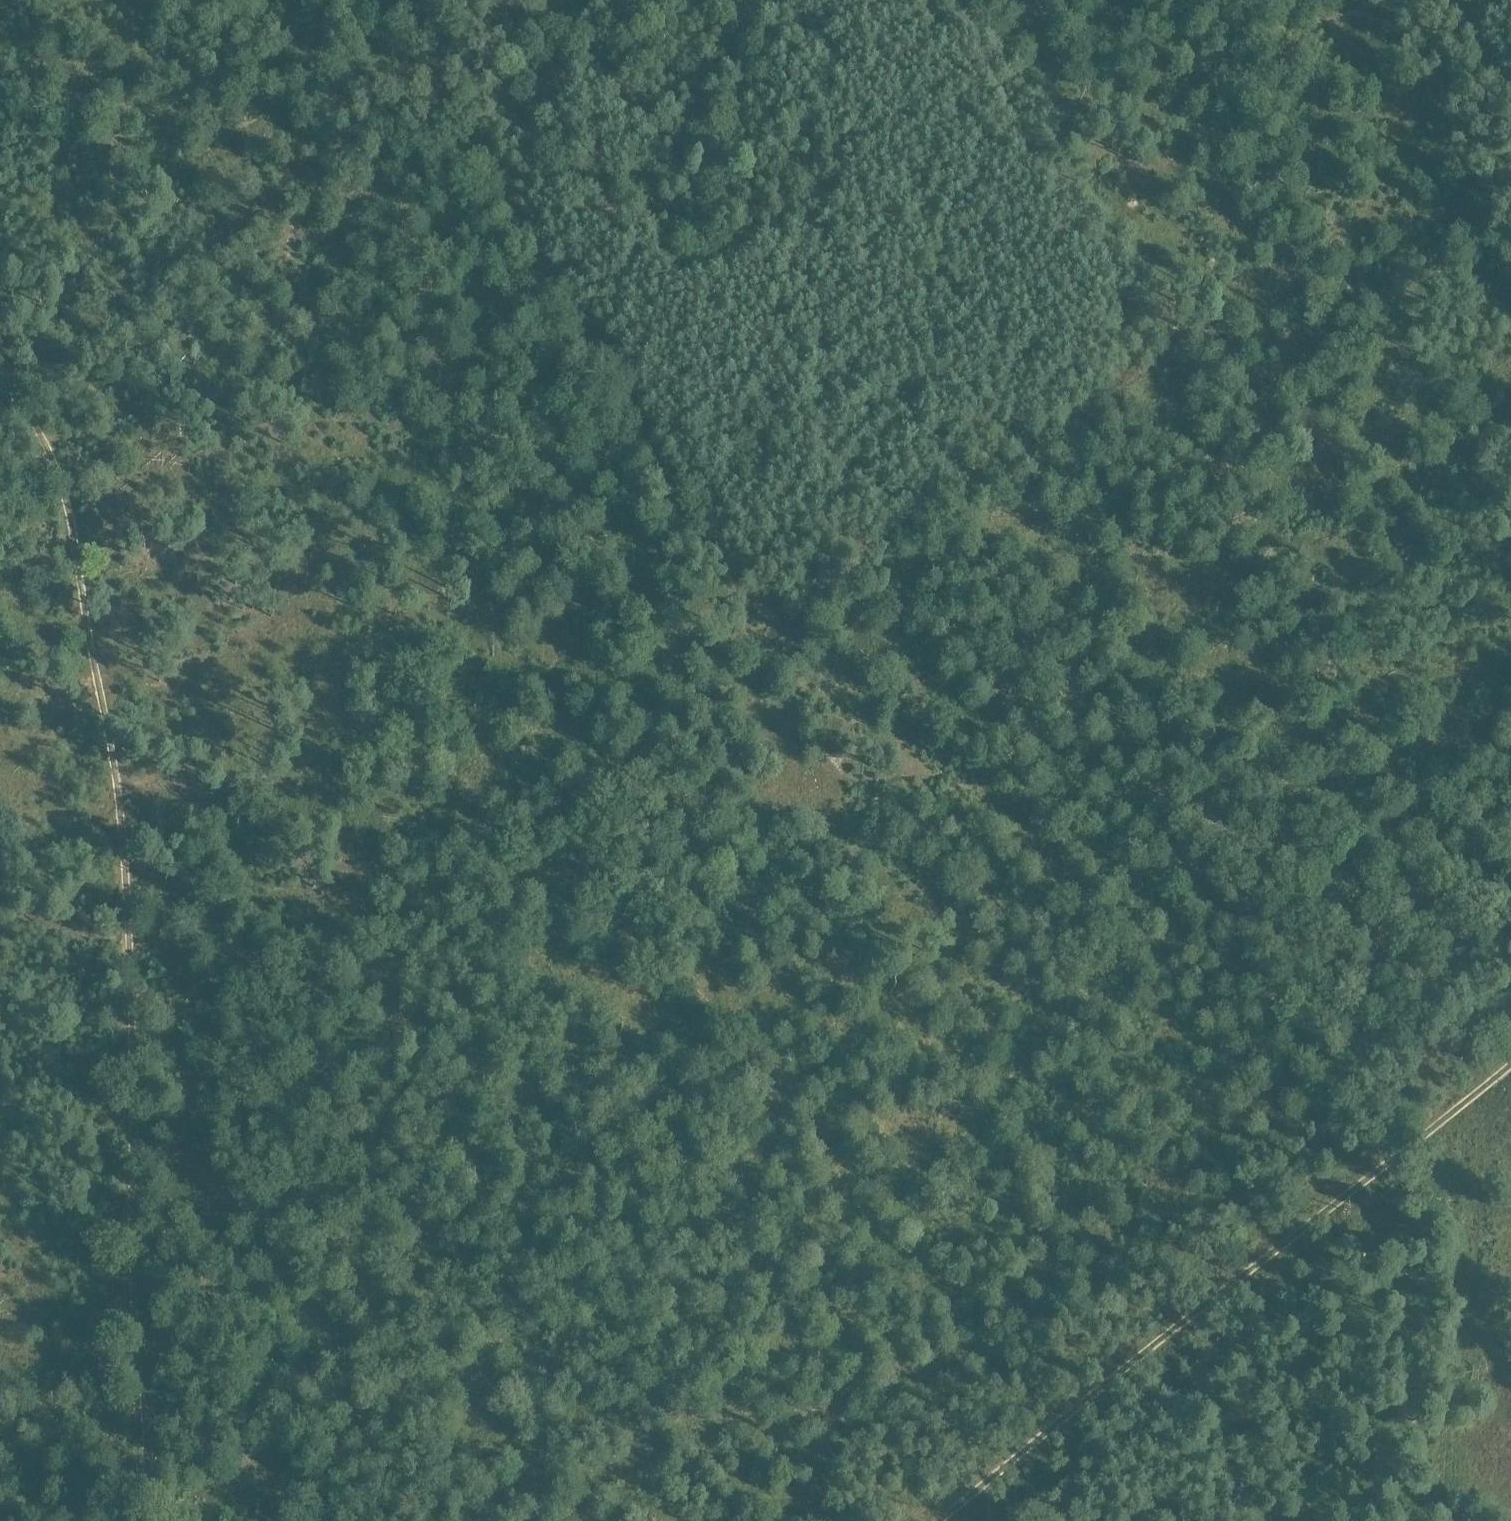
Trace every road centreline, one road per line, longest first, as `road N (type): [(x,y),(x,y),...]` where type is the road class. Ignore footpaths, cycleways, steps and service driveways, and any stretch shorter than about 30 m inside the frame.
road 1 (track): [(0,388),(44,428),(89,542),(116,743),(141,1062),(137,1520)]
road 2 (track): [(1510,1062),(941,1520)]

